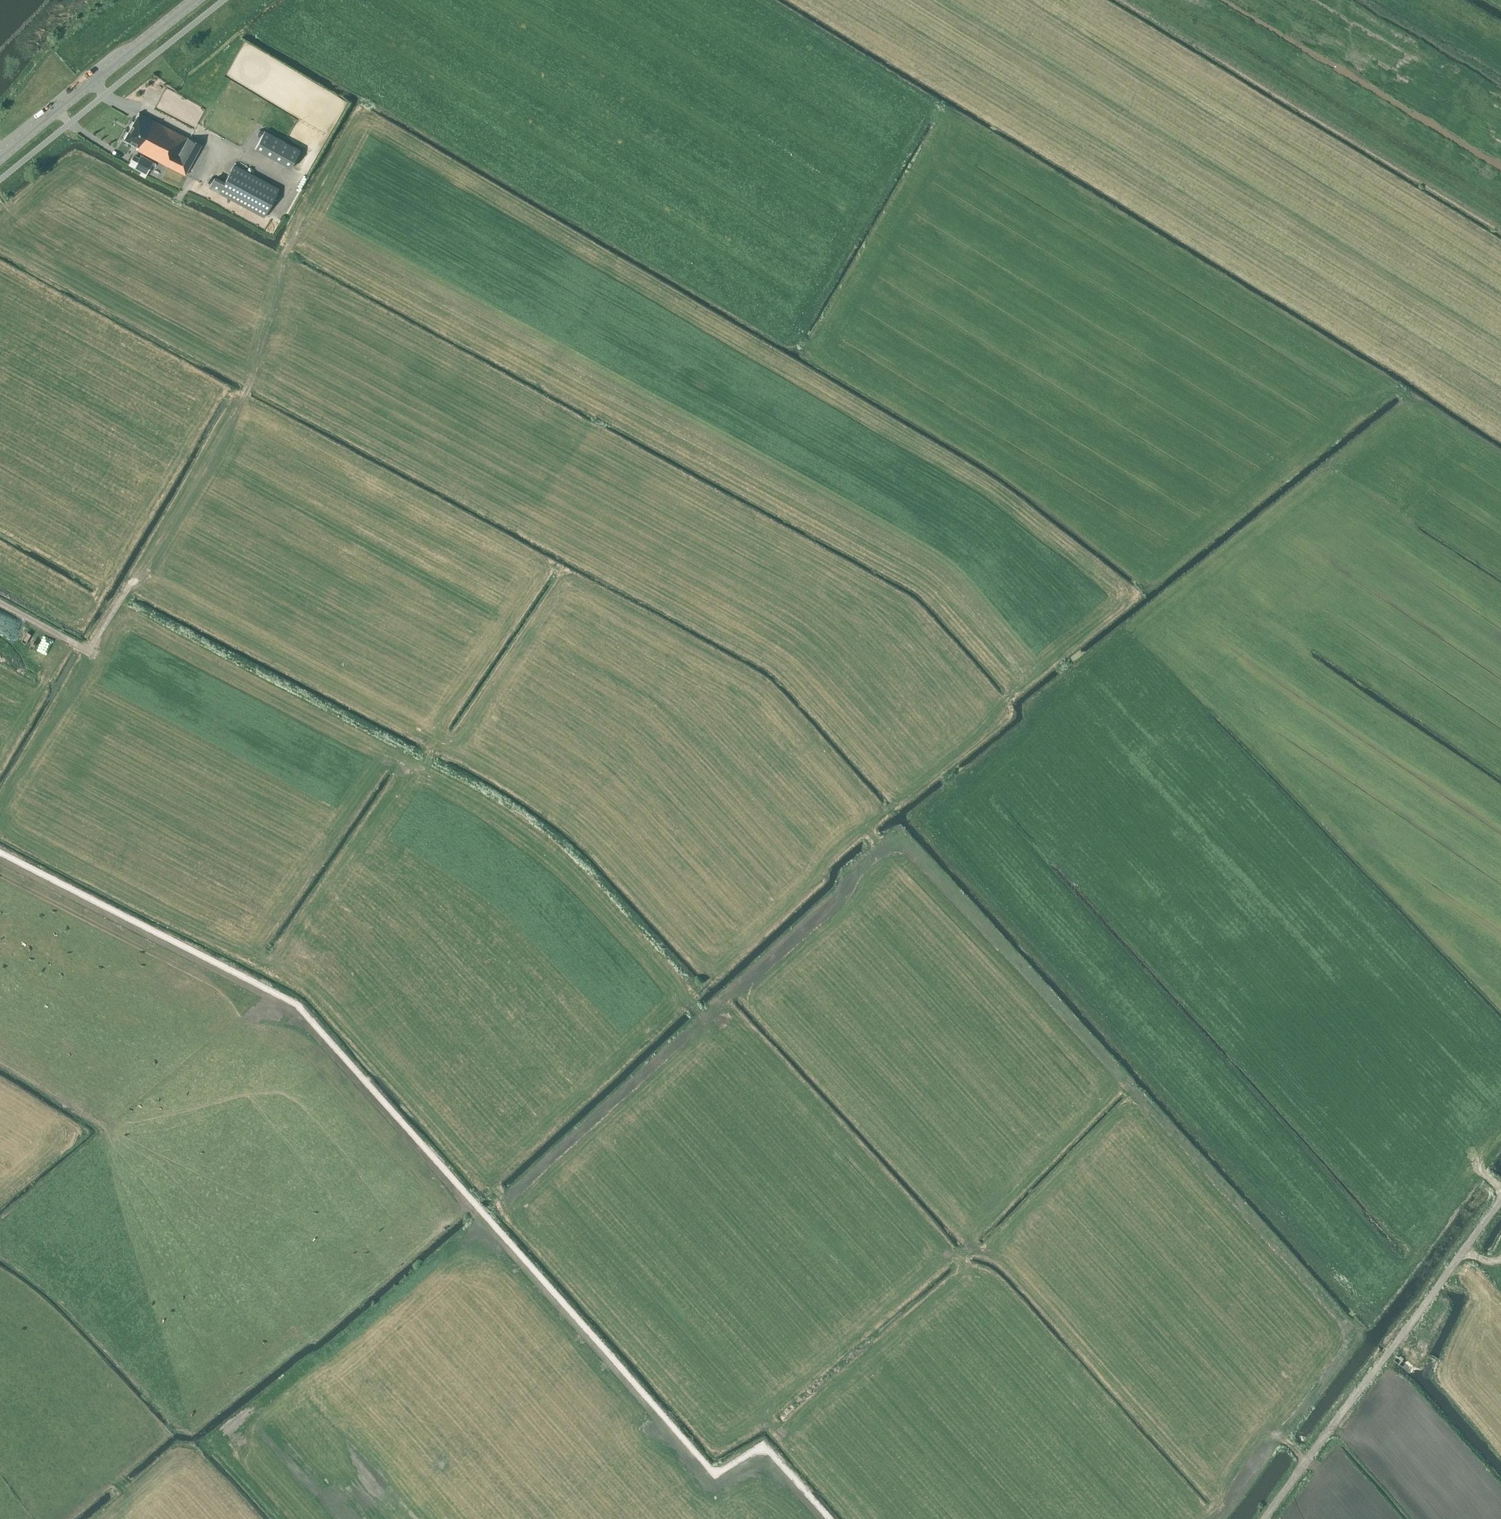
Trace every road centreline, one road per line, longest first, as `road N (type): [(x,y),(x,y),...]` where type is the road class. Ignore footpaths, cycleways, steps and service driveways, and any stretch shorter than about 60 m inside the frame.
road 1 (secondary): [(0,157),(195,0)]

